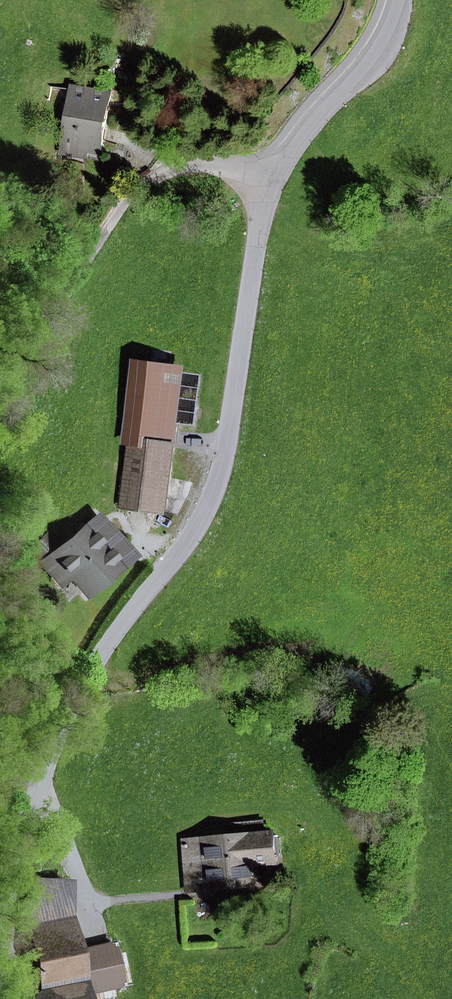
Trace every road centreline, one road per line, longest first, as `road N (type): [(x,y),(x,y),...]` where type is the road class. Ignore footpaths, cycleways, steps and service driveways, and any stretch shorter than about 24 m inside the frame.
road 1 (tertiary): [(393,0),(380,37),(289,149),(273,183),(212,497),(192,538),(100,655),(68,718),(0,936)]
road 2 (track): [(174,168),(131,194),(0,395)]

